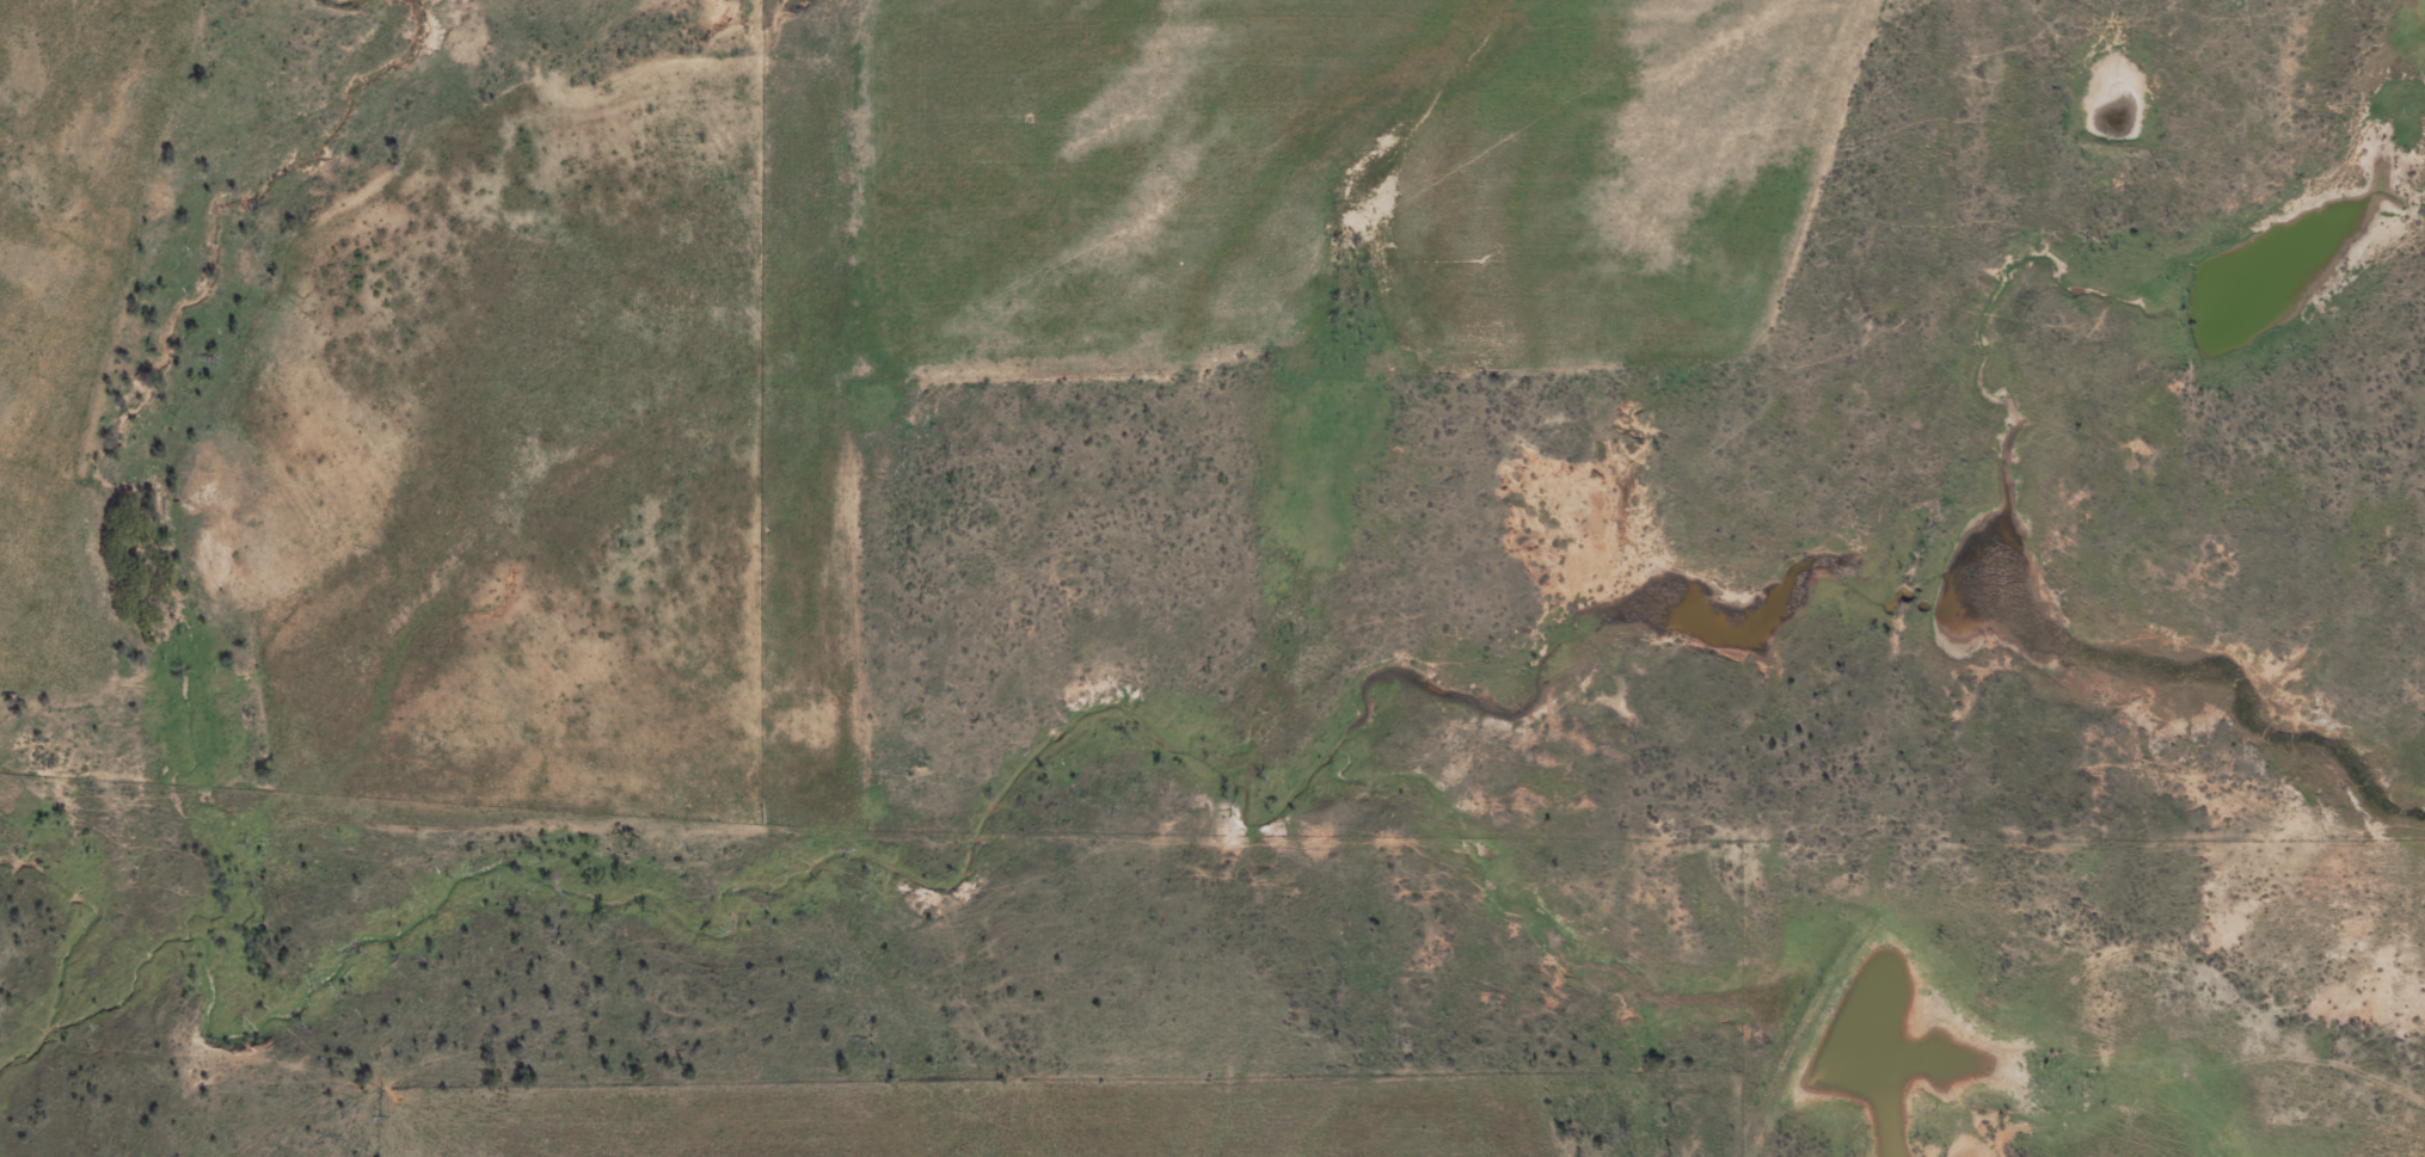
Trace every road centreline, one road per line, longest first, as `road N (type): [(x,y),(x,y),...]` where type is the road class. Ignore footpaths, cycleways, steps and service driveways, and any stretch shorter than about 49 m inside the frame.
road 1 (track): [(2424,848),(2141,836),(1030,837),(871,830),(846,0)]
road 2 (track): [(388,1156),(392,1081),(547,1075),(1236,1093),(1770,1087),(1874,923),(1893,916),(1910,921),(1981,996),(2019,1010),(2040,1011),(2113,958),(2161,949),(2273,1011),(2304,1042),(2424,1099)]

